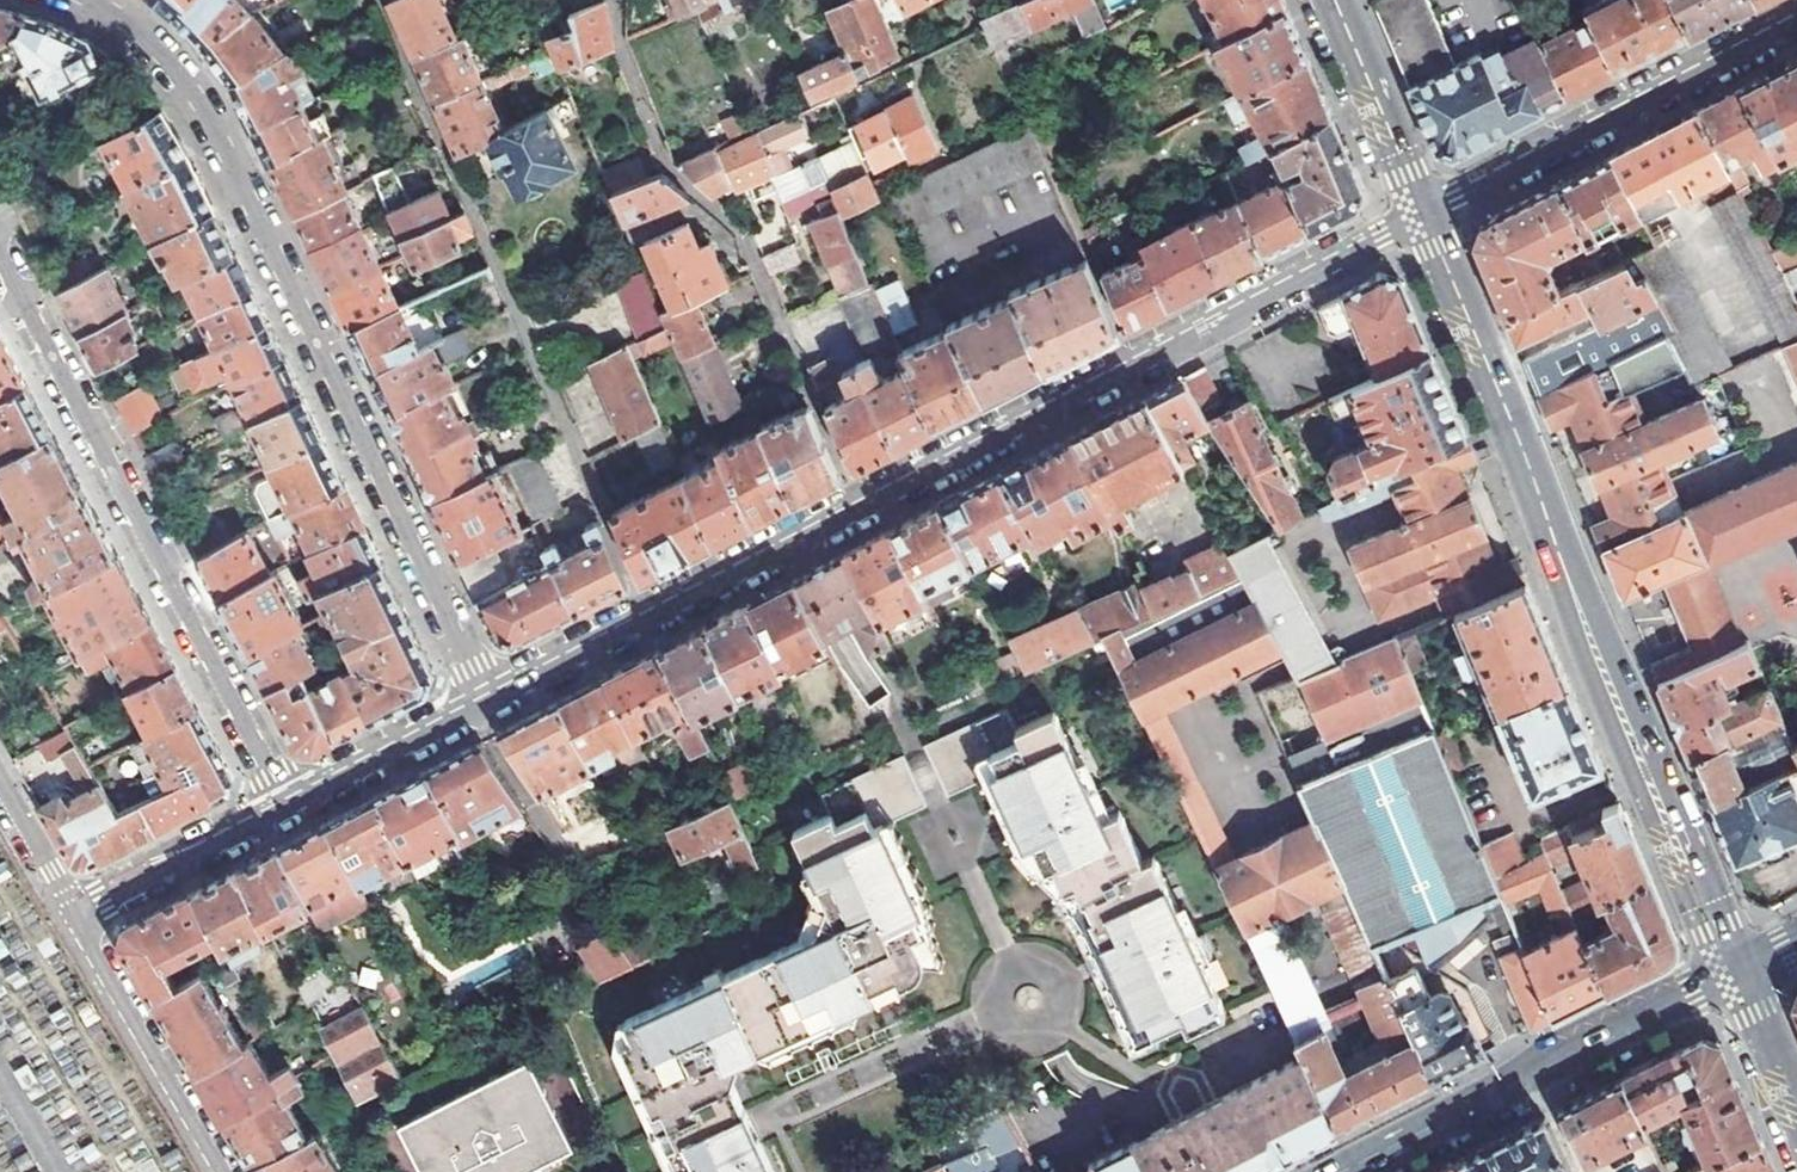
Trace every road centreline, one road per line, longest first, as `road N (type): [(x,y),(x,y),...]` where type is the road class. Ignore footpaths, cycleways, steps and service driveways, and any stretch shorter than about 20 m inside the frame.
road 1 (residential): [(488,705),(1420,218)]
road 2 (residential): [(488,705),(195,96),(141,34),(87,0)]
road 3 (secondary): [(1420,218),(1740,971)]
road 4 (residential): [(0,260),(286,809)]
road 5 (secondary): [(1740,971),(1341,1171)]
road 6 (residential): [(1420,218),(1796,25)]
road 7 (residential): [(219,1171),(71,917)]
road 8 (residential): [(71,917),(286,809)]
road 9 (secondary): [(1330,0),(1420,218)]
road 10 (residential): [(286,809),(488,705)]
road 11 (residential): [(71,917),(54,870),(0,780)]
road 12 (secondary): [(1740,971),(1796,1110)]

